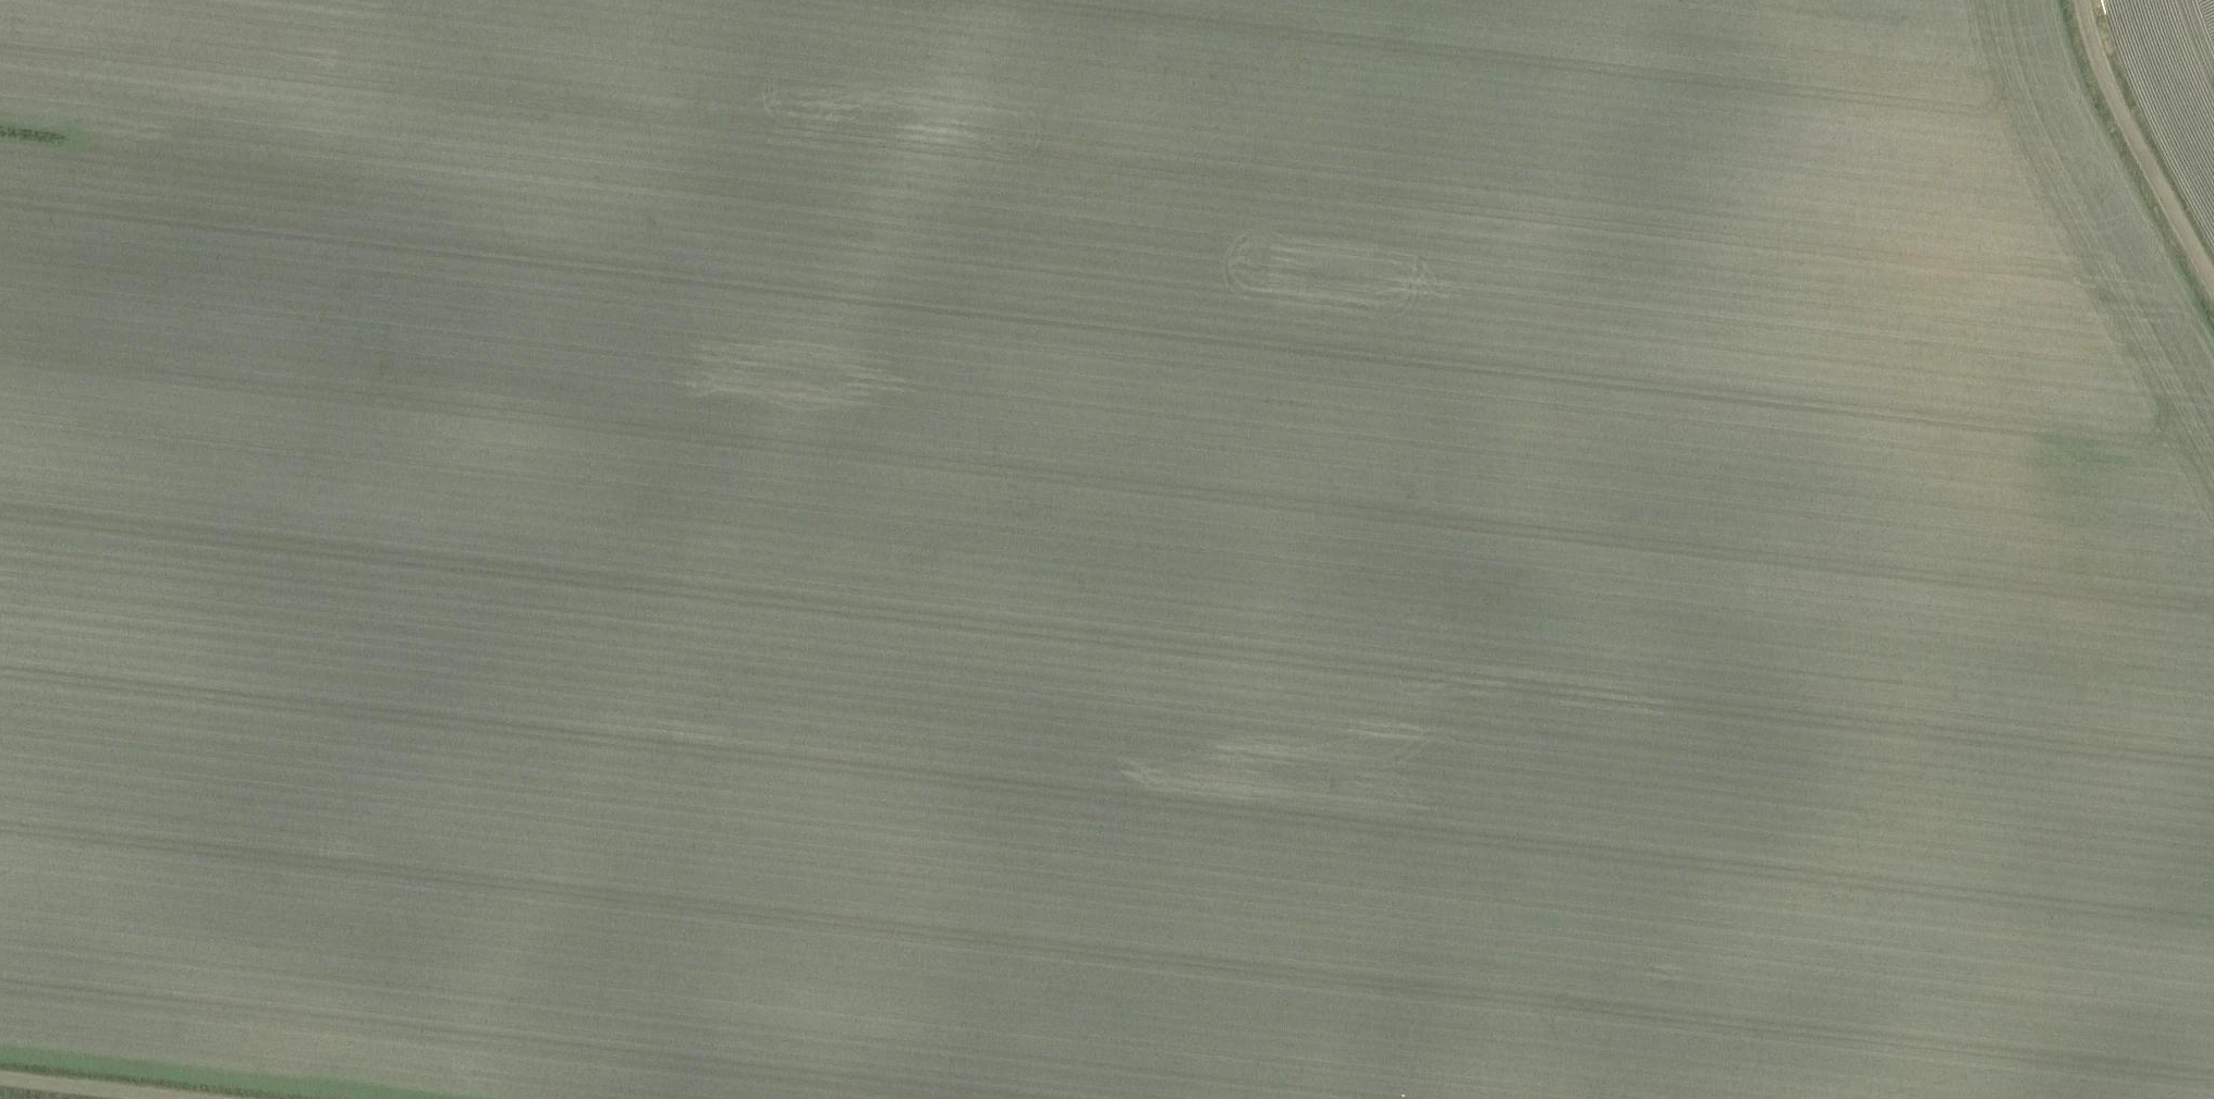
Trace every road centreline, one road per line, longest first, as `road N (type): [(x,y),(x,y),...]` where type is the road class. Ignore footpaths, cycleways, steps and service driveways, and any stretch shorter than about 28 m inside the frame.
road 1 (unclassified): [(2213,295),(2106,96),(2077,0)]
road 2 (unclassified): [(180,1098),(0,1079)]

